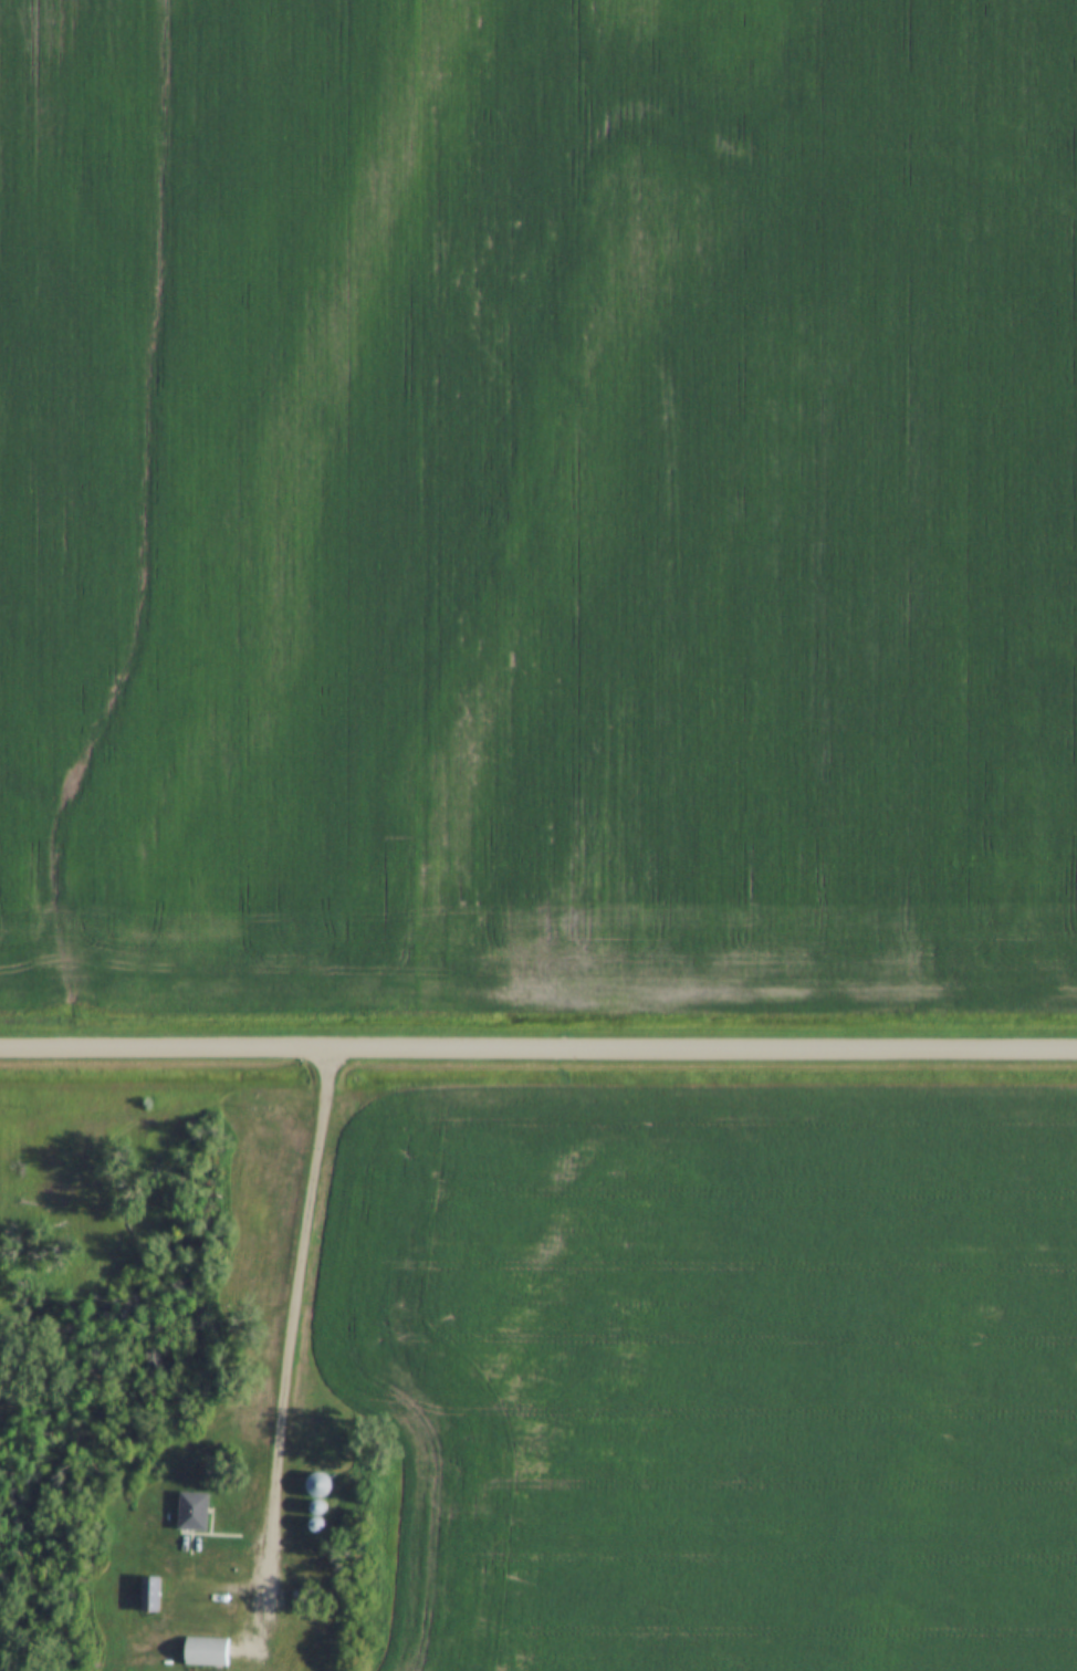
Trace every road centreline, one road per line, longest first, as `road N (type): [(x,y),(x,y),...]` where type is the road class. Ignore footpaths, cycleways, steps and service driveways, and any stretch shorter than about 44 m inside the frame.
road 1 (tertiary): [(0,1052),(1076,1054)]

